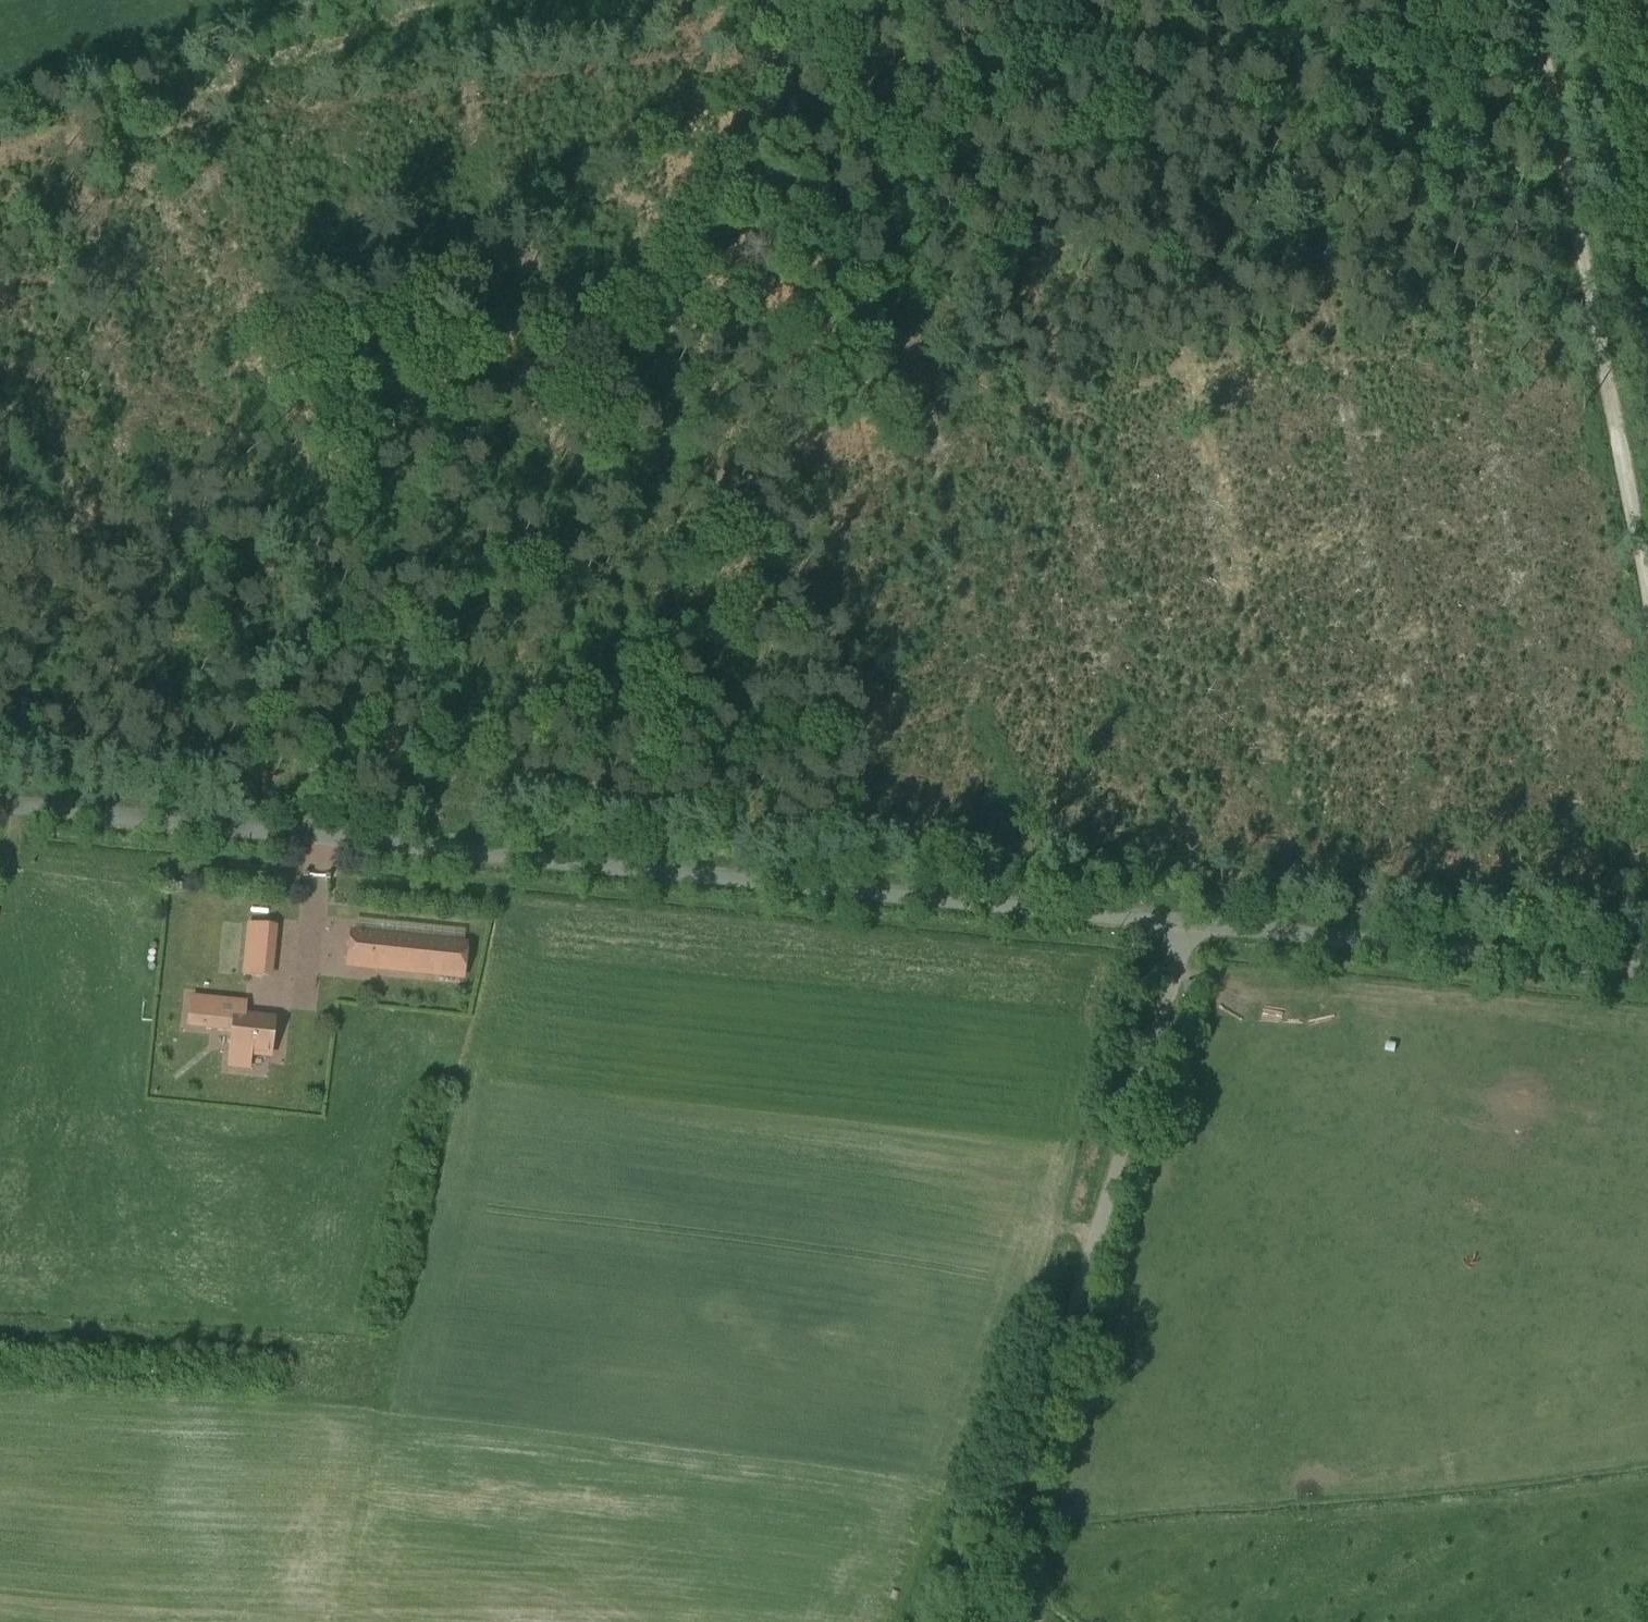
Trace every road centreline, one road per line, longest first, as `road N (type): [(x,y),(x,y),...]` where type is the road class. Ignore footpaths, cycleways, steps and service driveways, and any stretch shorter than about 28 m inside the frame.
road 1 (unclassified): [(1647,972),(0,801)]
road 2 (track): [(1531,0),(1647,591)]

